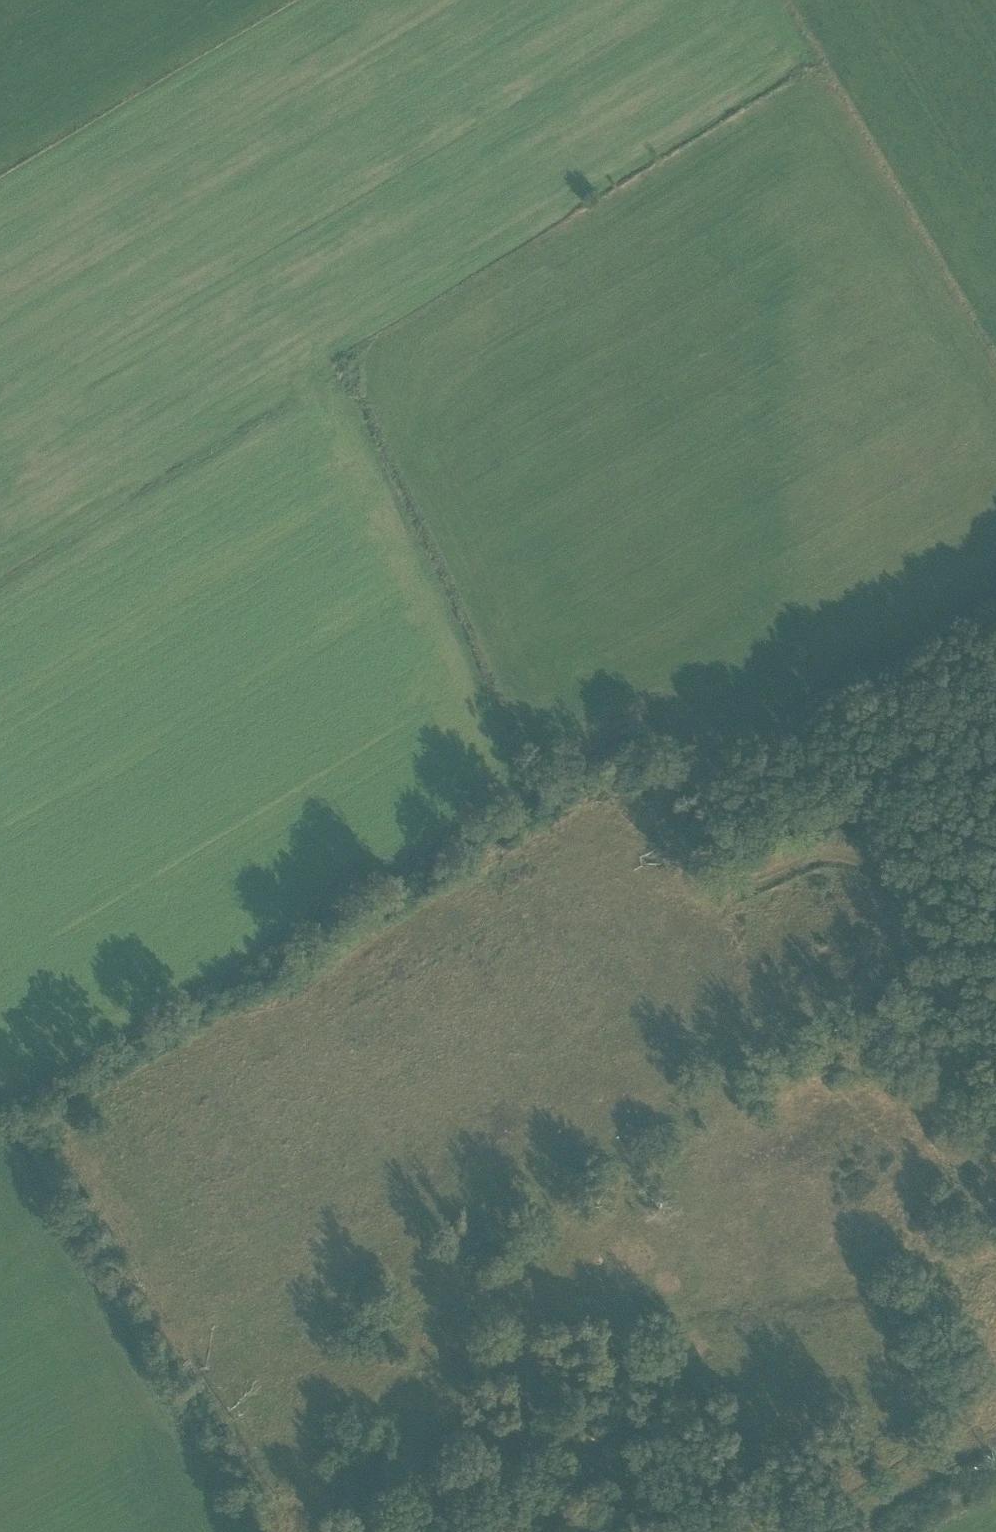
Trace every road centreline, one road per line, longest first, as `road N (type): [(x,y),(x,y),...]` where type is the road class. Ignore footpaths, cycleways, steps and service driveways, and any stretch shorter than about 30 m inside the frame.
road 1 (track): [(995,1044),(898,885),(876,863),(828,853),(736,882),(685,858),(662,813),(663,792),(687,761)]

